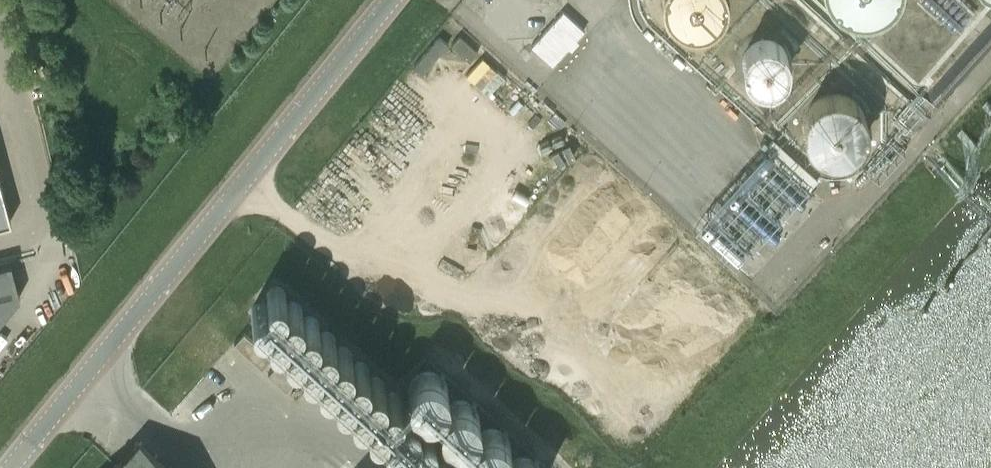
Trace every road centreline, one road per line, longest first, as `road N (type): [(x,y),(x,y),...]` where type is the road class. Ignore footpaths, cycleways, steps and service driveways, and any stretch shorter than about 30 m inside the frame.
road 1 (tertiary): [(37,436),(390,0)]
road 2 (unclassified): [(0,243),(45,229),(49,204),(0,13)]

